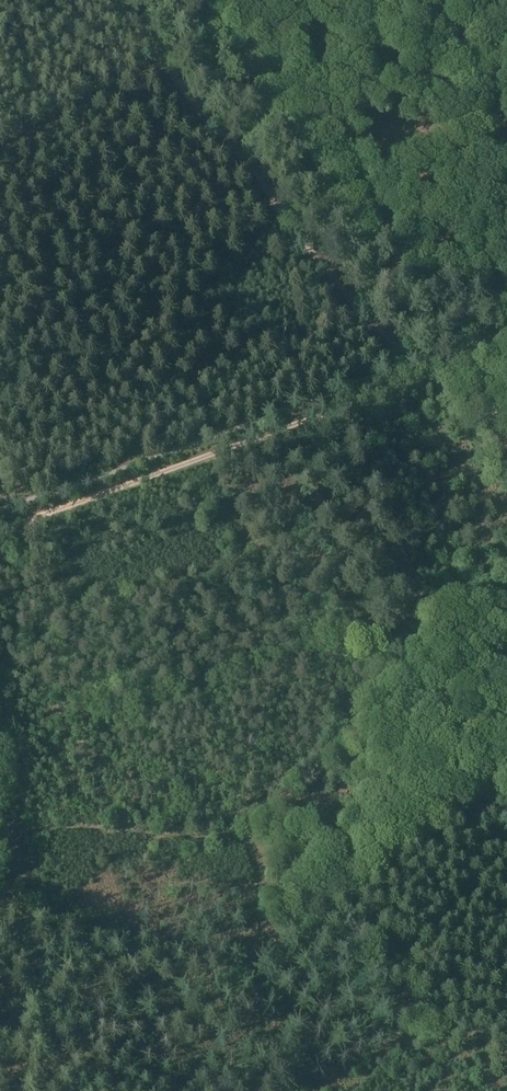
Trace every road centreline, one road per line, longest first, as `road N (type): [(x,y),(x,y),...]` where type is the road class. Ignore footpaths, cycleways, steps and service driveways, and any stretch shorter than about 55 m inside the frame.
road 1 (track): [(0,529),(506,346)]
road 2 (track): [(410,360),(355,314),(169,73),(126,0)]

